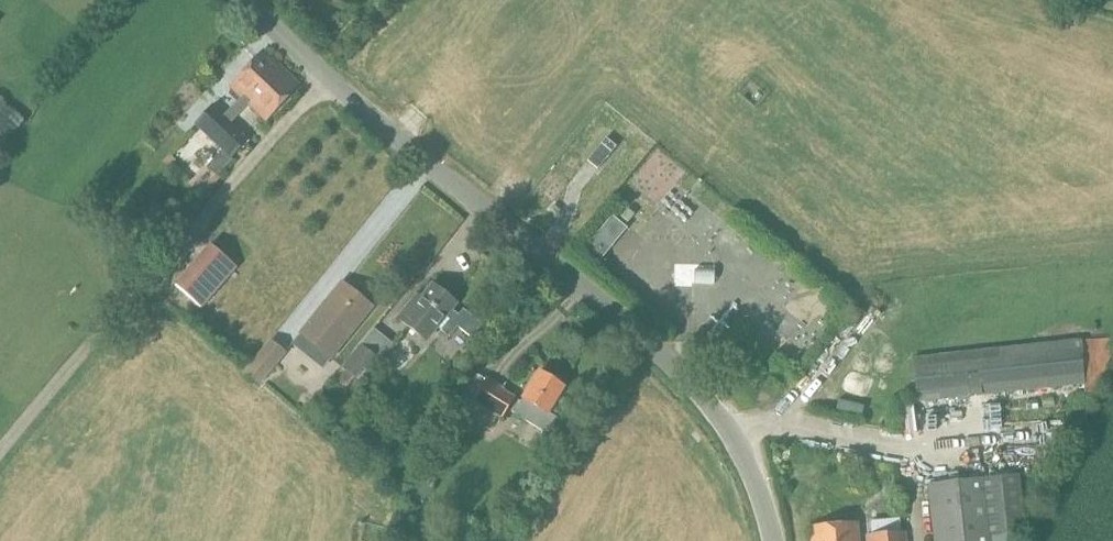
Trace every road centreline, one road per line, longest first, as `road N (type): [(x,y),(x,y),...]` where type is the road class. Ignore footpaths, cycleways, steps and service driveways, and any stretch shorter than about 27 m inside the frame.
road 1 (unclassified): [(773,540),(741,450),(678,373),(246,0)]

